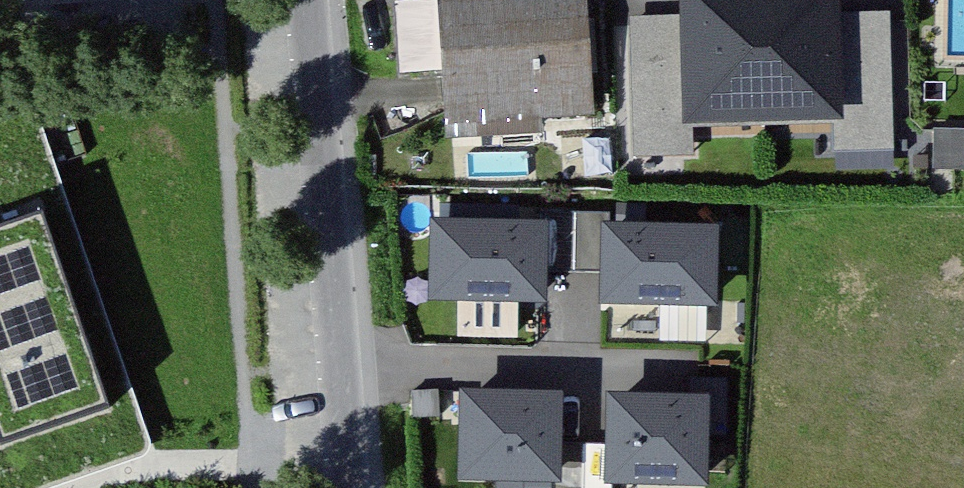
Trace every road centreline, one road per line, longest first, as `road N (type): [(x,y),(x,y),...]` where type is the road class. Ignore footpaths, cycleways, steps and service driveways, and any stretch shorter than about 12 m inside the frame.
road 1 (residential): [(318,0),(361,487)]

